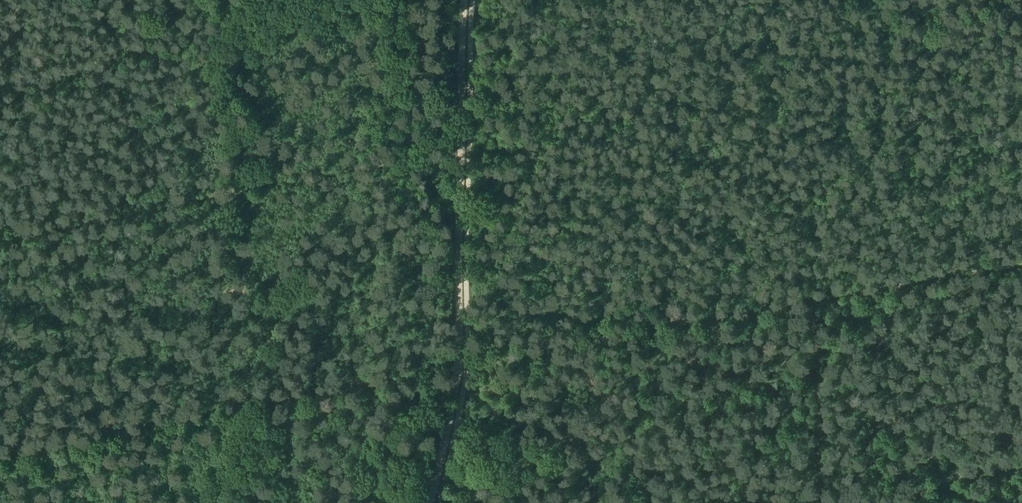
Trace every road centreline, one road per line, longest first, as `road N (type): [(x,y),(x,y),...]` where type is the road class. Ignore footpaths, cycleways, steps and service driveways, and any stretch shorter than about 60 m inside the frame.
road 1 (track): [(458,369),(1021,258)]
road 2 (track): [(0,453),(458,369)]
road 3 (track): [(461,153),(458,369)]
road 4 (track): [(13,100),(204,0)]
road 5 (track): [(820,295),(821,502)]
road 6 (track): [(465,0),(461,153)]
road 7 (track): [(1021,450),(890,502)]
road 8 (track): [(458,369),(431,502)]

